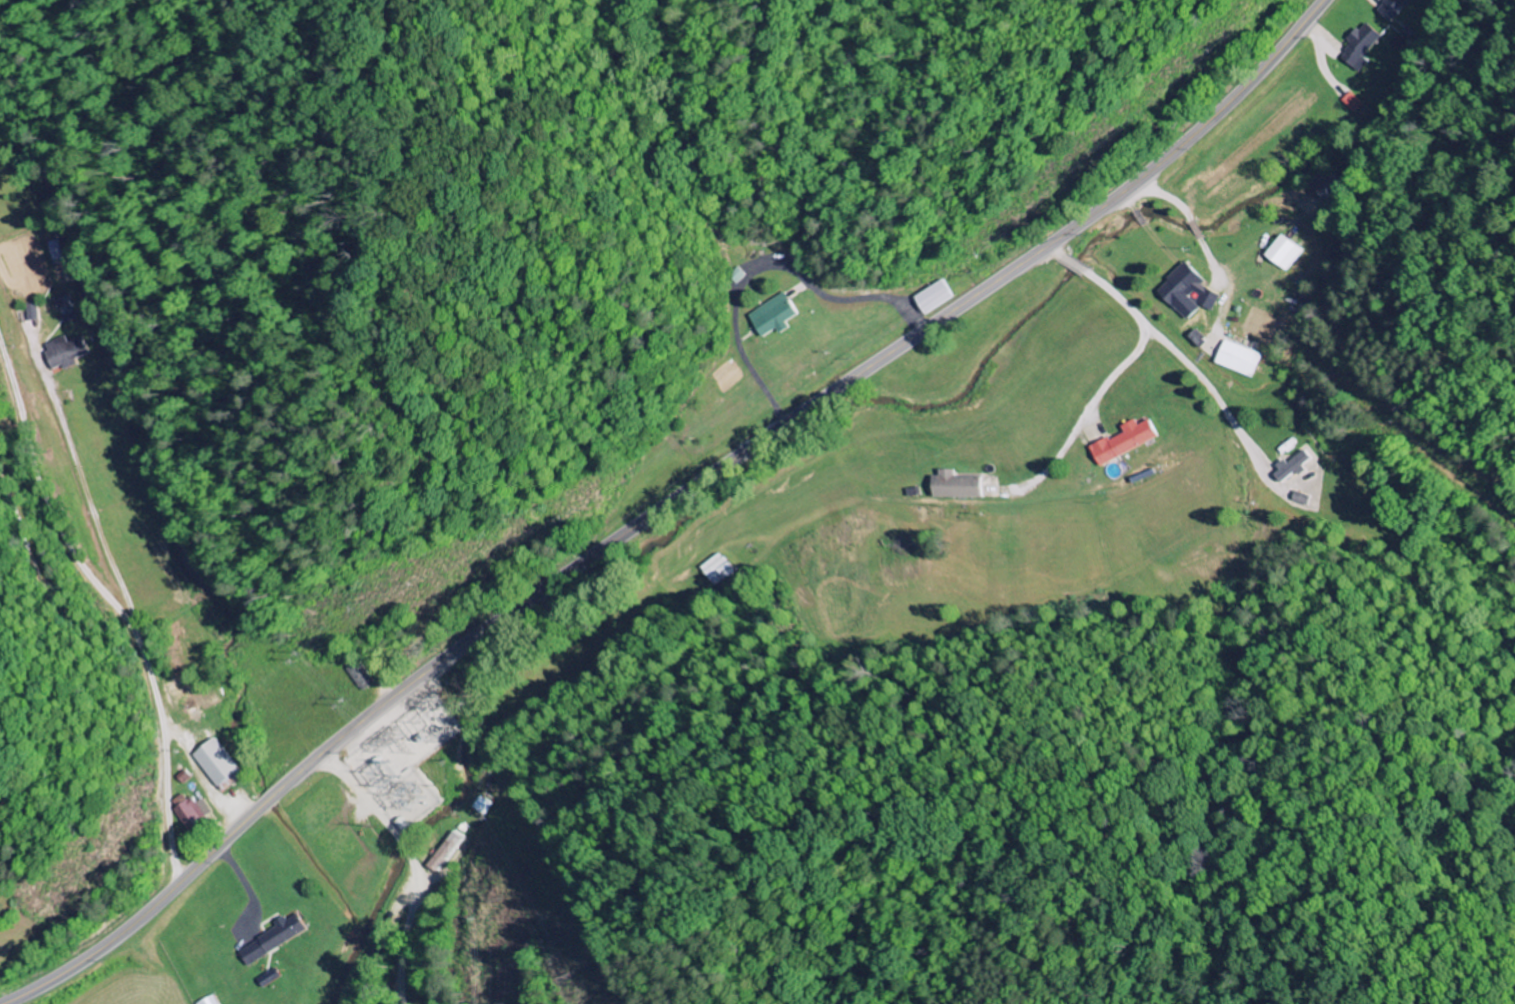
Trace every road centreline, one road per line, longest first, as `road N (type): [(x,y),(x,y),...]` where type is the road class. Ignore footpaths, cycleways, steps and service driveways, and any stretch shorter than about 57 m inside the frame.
road 1 (secondary): [(3,1003),(132,926),(321,753),(437,663),(1146,174),(1256,76),(1324,0)]
road 2 (residential): [(241,823),(192,773),(176,663),(0,201)]
road 3 (residential): [(1053,242),(1132,306),(1216,392),(1231,414),(1246,519),(1221,562),(1142,570),(1108,552),(1078,516),(1020,509)]

